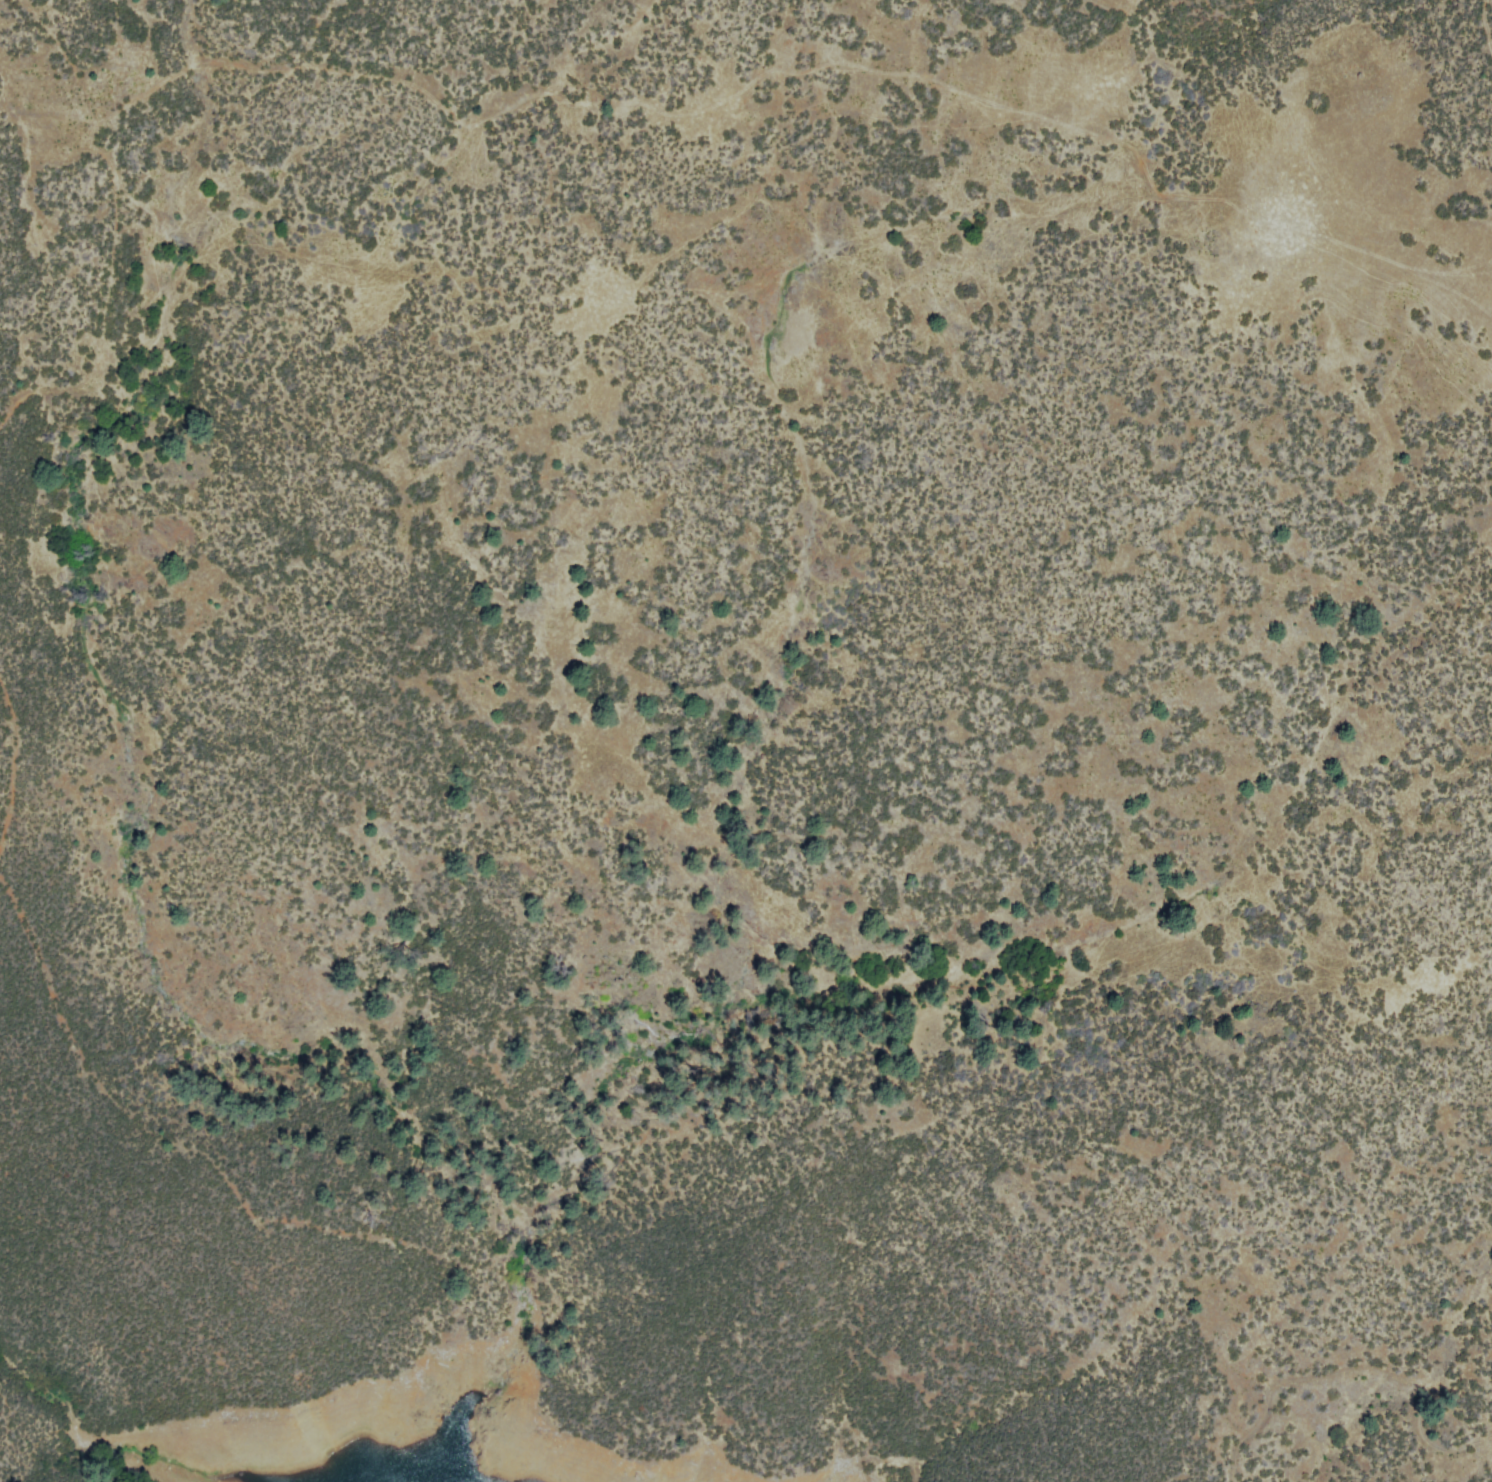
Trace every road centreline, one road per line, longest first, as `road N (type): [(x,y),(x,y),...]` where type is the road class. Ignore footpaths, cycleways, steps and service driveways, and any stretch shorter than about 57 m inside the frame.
road 1 (residential): [(1234,1481),(1239,1440),(1293,1378),(1380,1369),(1421,1394),(1429,1441),(1449,1449),(1491,1431)]

